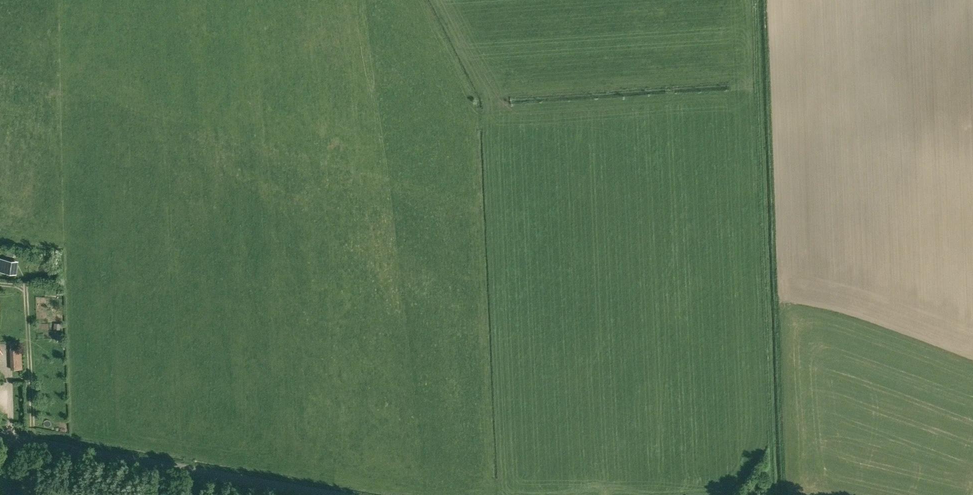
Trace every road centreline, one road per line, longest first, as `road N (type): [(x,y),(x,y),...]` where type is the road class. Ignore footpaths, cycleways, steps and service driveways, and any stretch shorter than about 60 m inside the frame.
road 1 (tertiary): [(333,494),(0,438)]

